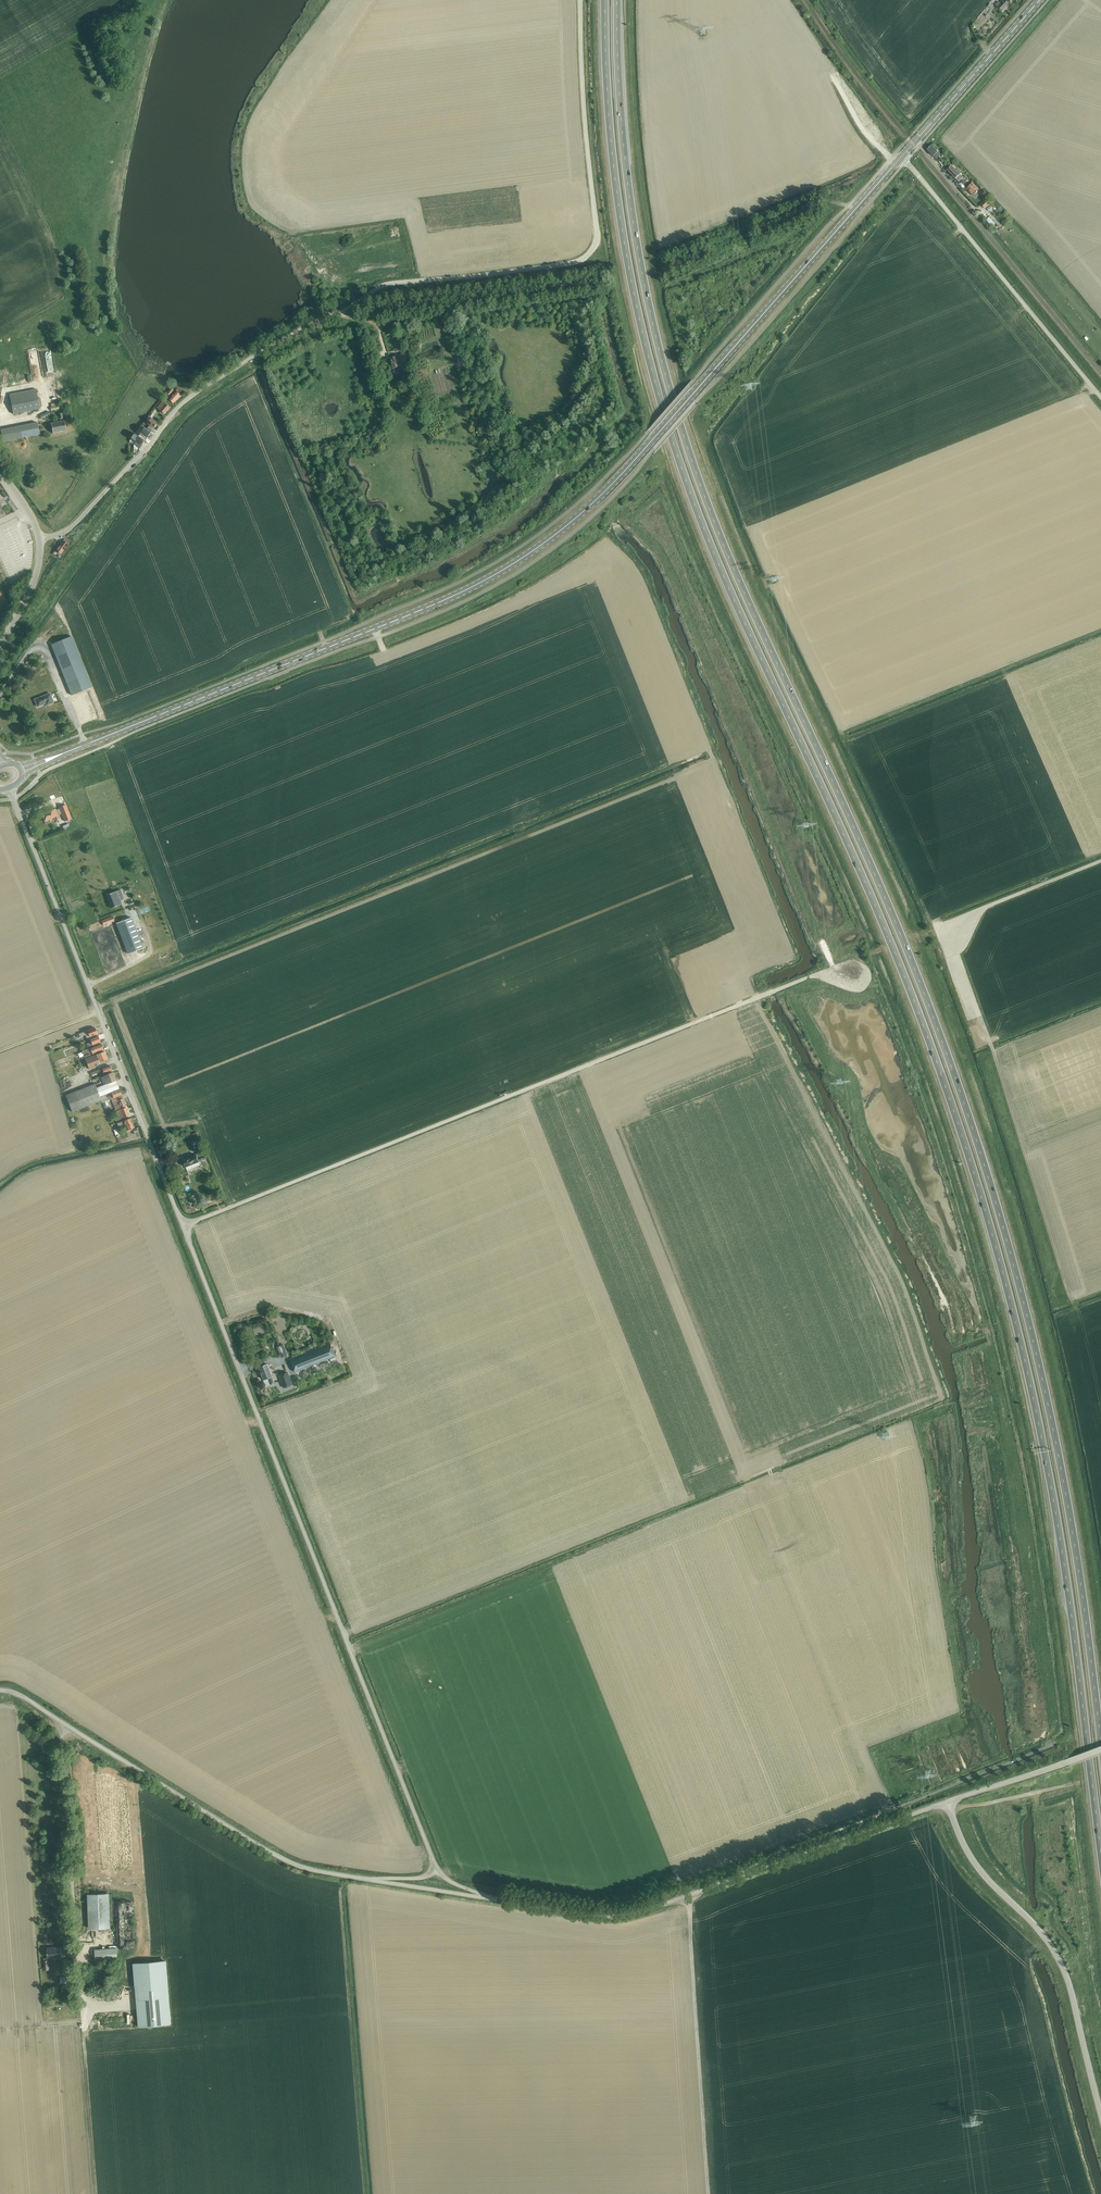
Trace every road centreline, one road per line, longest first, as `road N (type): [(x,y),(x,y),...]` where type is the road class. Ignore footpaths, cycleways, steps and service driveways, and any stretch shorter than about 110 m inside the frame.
road 1 (trunk): [(605,0),(615,185),(664,417),(739,609),(891,940),(997,1249),(1056,1508),(1100,1855)]
road 2 (trunk): [(1100,1742),(1057,1442),(988,1175),(923,990),(719,533),(669,386),(628,186),(617,0)]
road 3 (secondary): [(68,751),(433,606),(528,556),(623,473),(901,158)]
road 4 (unclassified): [(434,1863),(184,1226)]
road 5 (unclassified): [(184,1226),(819,974)]
road 6 (unclassified): [(336,316),(385,284),(574,263),(591,252),(597,231),(580,0)]
road 7 (unclassified): [(482,1896),(632,1916),(945,1801)]
road 8 (unclassified): [(184,1226),(10,789)]
road 9 (unclassified): [(41,539),(73,527),(183,403),(292,334),(336,316)]
road 10 (unclassified): [(1100,2111),(1060,1955),(982,1872),(945,1801)]
road 11 (track): [(749,1872),(1051,1745)]
road 12 (unclassified): [(1100,400),(901,158)]
road 13 (unclassified): [(109,1753),(287,1861),(379,1881)]
road 14 (track): [(686,1897),(709,2193)]
road 15 (track): [(382,323),(601,295)]
road 16 (unclassified): [(980,911),(956,961),(972,1008),(966,1012),(936,928)]
road 17 (secondary): [(915,142),(1040,0)]
road 18 (unclassified): [(945,1801),(1100,1750)]
road 19 (track): [(945,1801),(959,1807),(1077,1789)]
road 20 (unclassified): [(980,911),(1100,862)]

